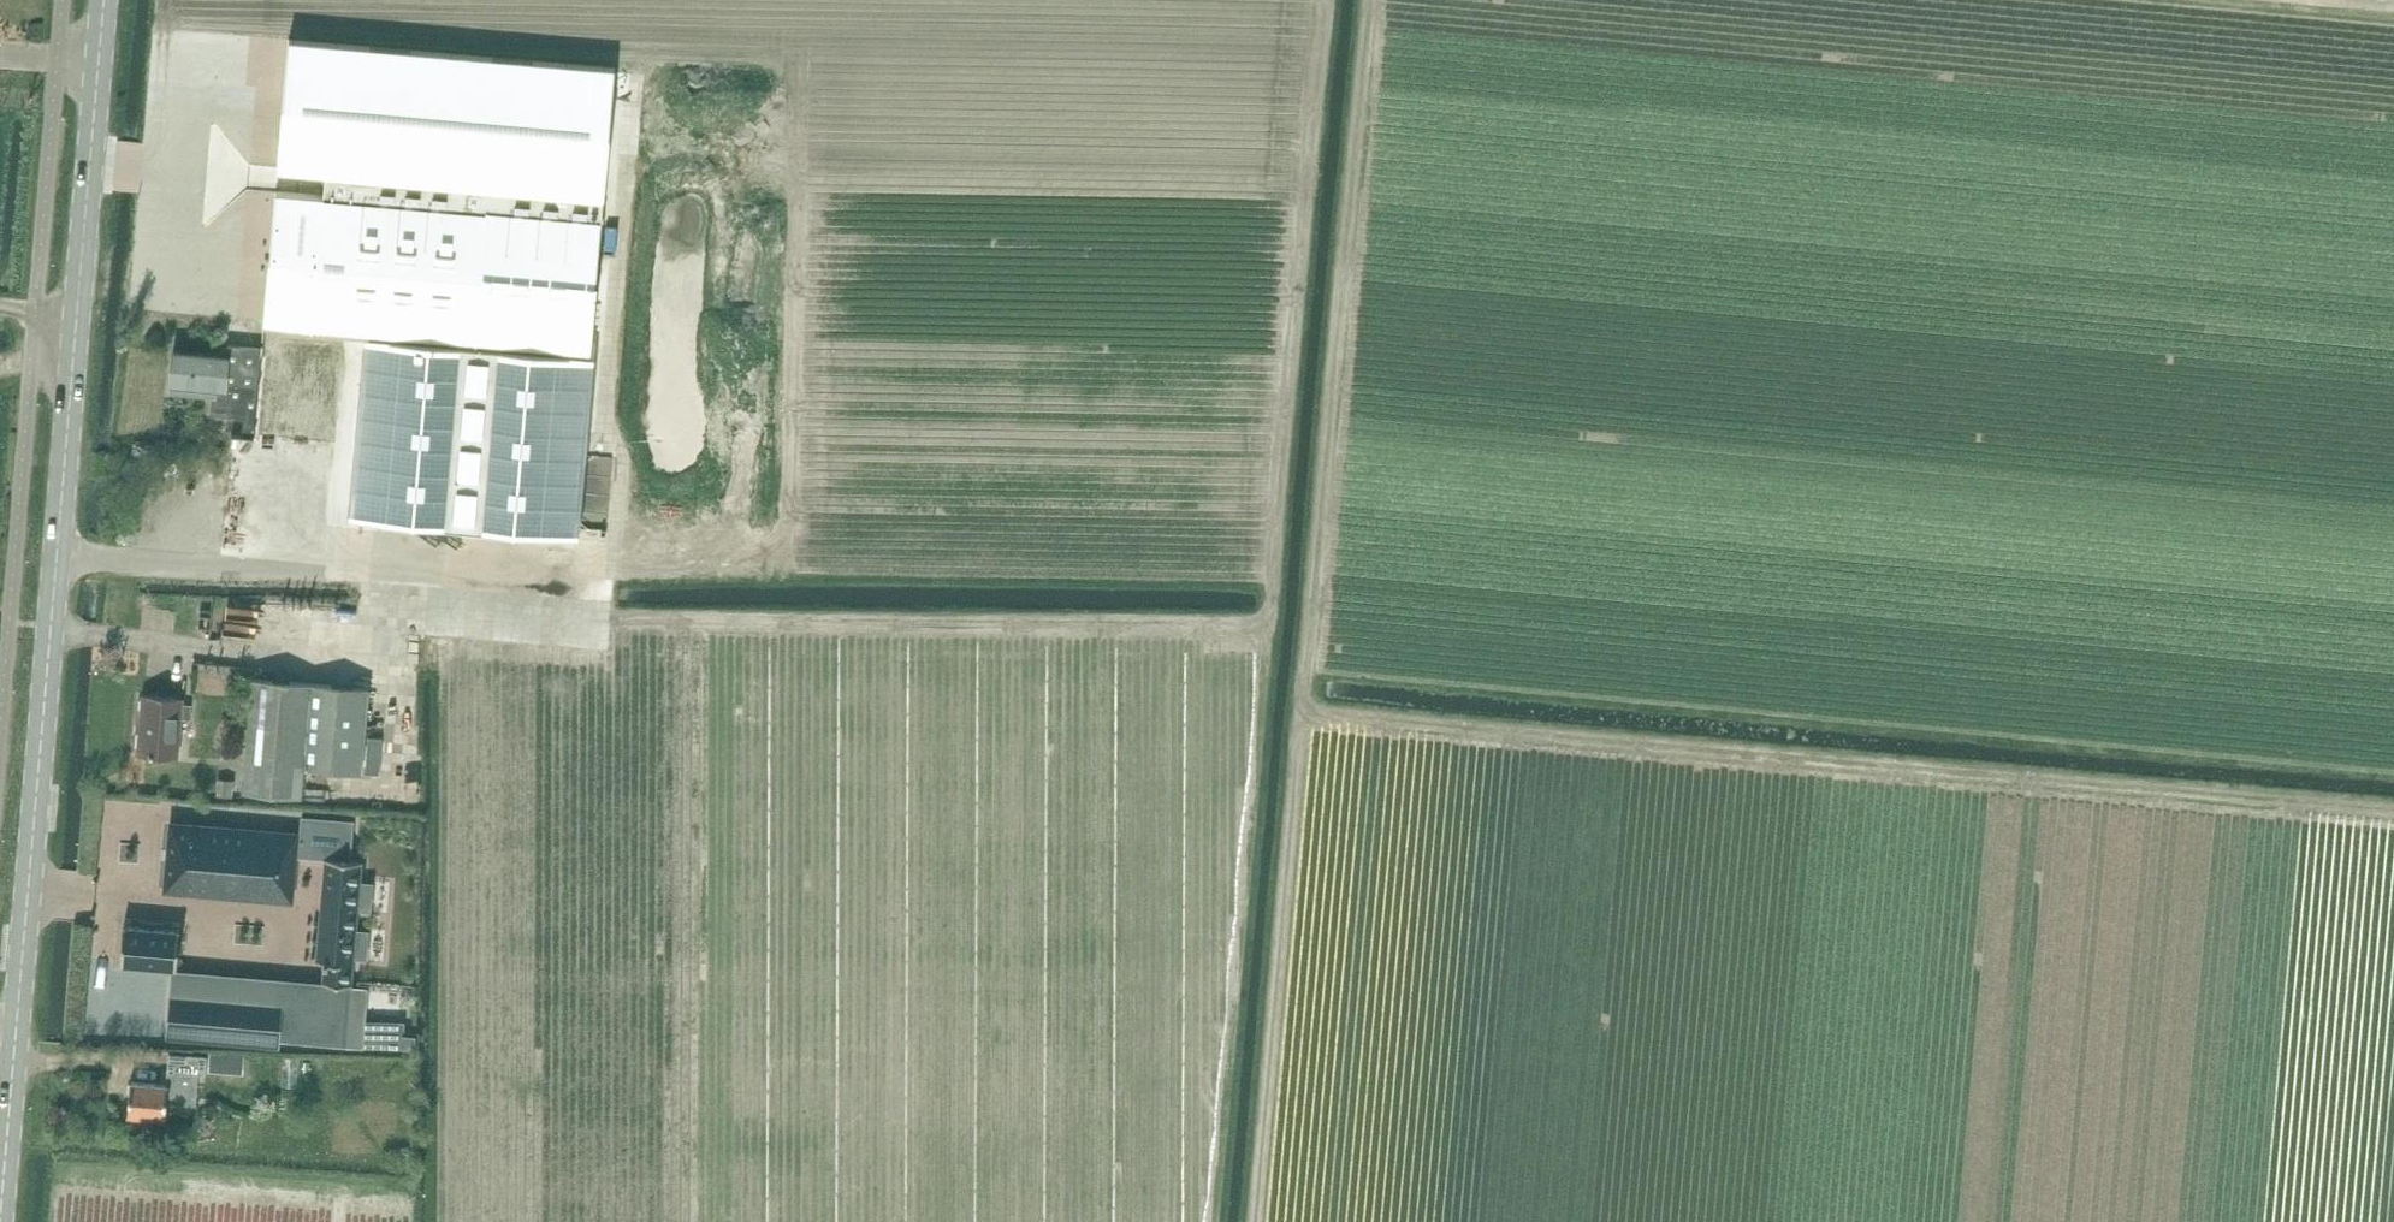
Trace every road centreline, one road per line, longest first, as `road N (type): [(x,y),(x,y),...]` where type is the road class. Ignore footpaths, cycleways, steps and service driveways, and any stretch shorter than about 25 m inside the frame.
road 1 (tertiary): [(1,1221),(105,0)]

